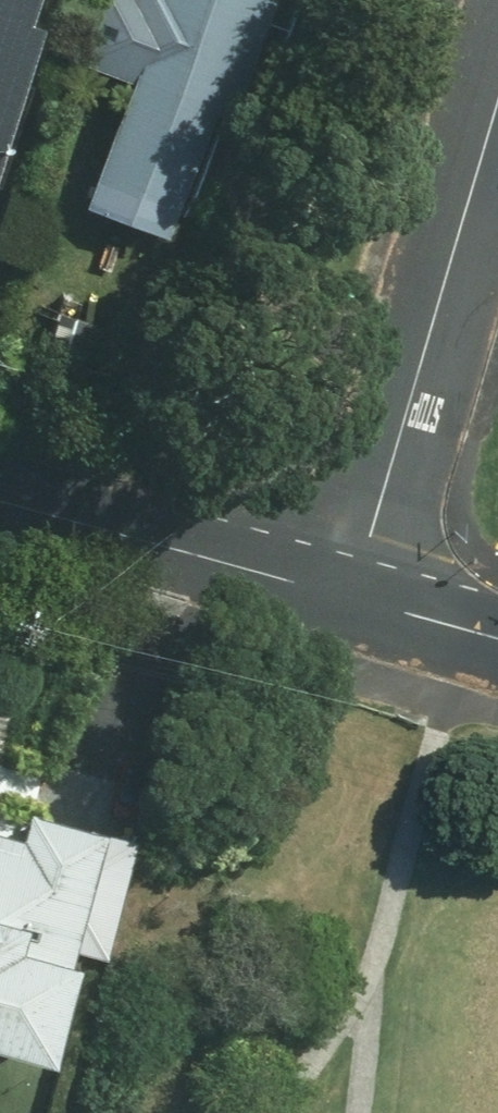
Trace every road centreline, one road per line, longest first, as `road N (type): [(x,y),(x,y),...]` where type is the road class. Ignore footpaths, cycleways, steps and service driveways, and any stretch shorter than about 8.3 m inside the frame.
road 1 (residential): [(497,96),(348,597)]
road 2 (residential): [(0,502),(348,597)]
road 3 (residential): [(348,597),(497,634)]

